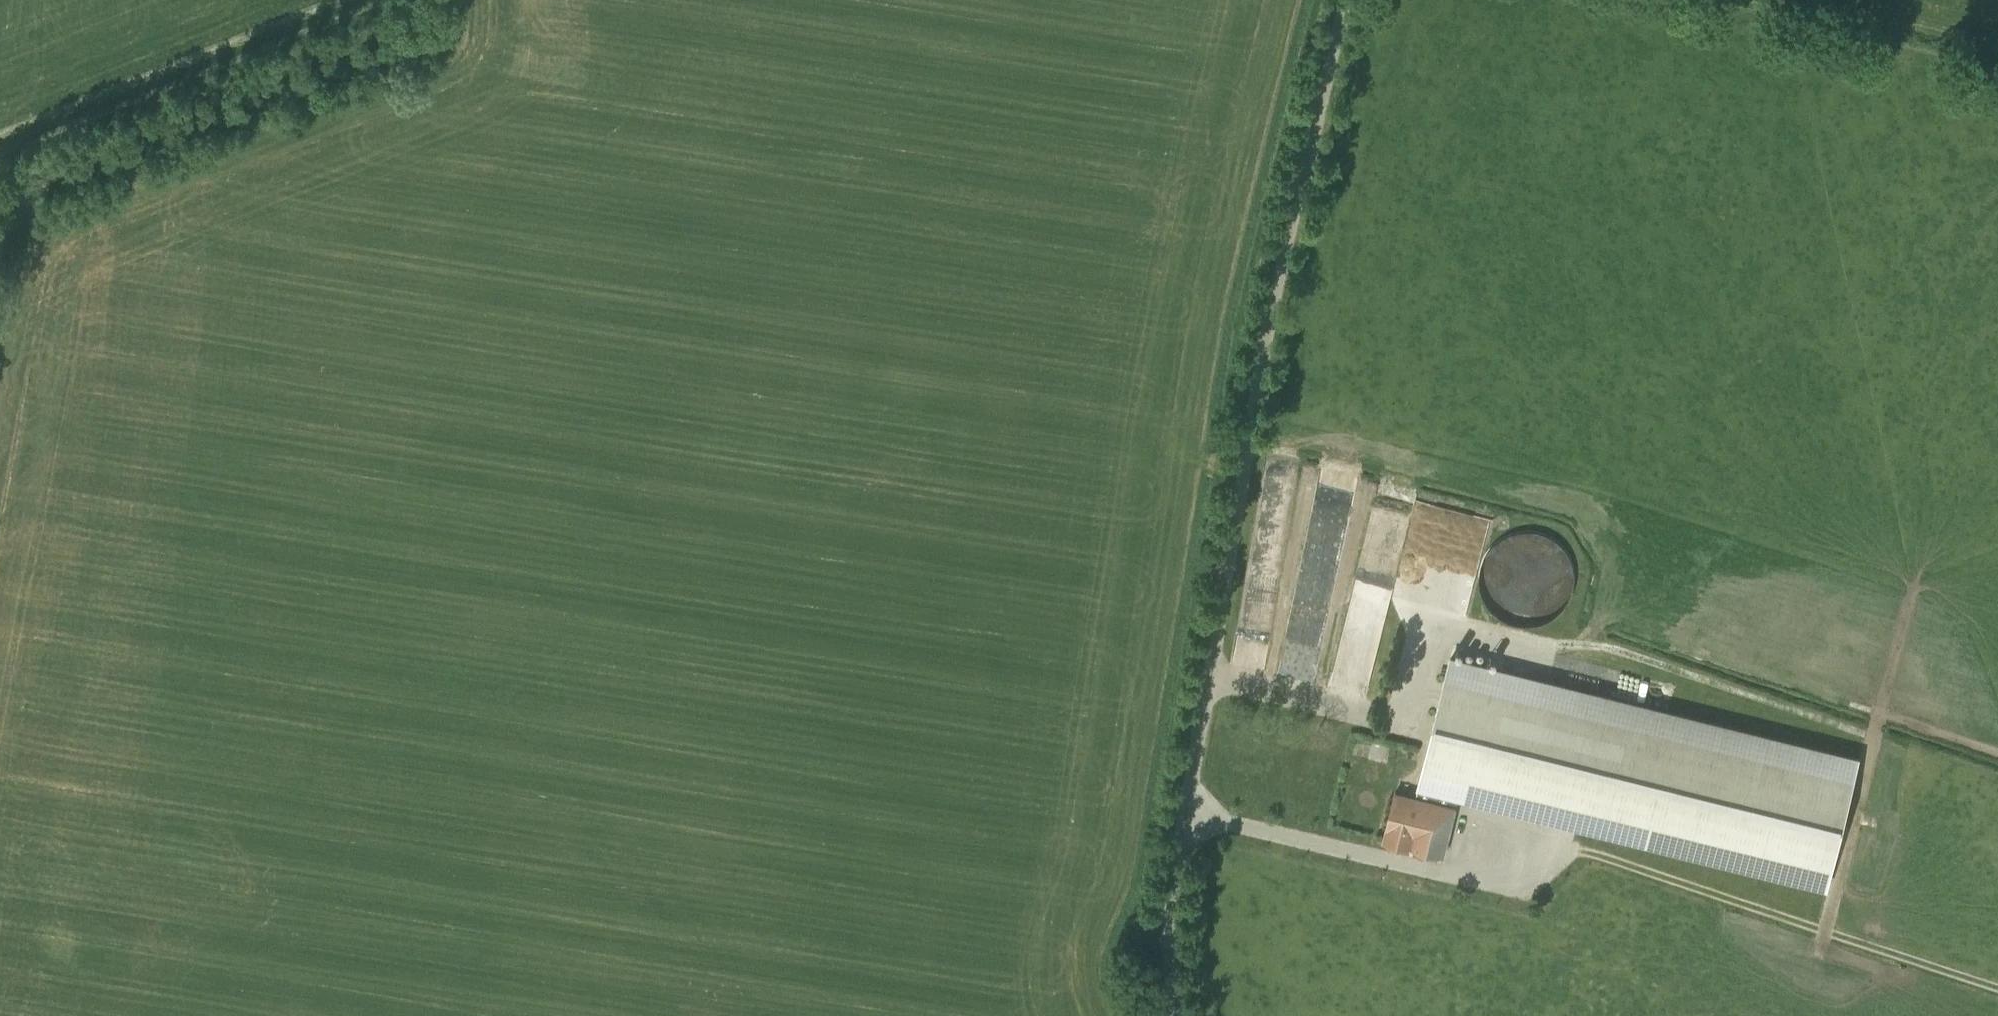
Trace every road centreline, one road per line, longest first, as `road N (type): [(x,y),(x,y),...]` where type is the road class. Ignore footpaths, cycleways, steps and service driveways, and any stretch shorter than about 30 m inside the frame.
road 1 (unclassified): [(1178,1015),(1169,934),(1186,813),(1265,347),(1348,0)]
road 2 (track): [(1997,989),(1580,853)]

